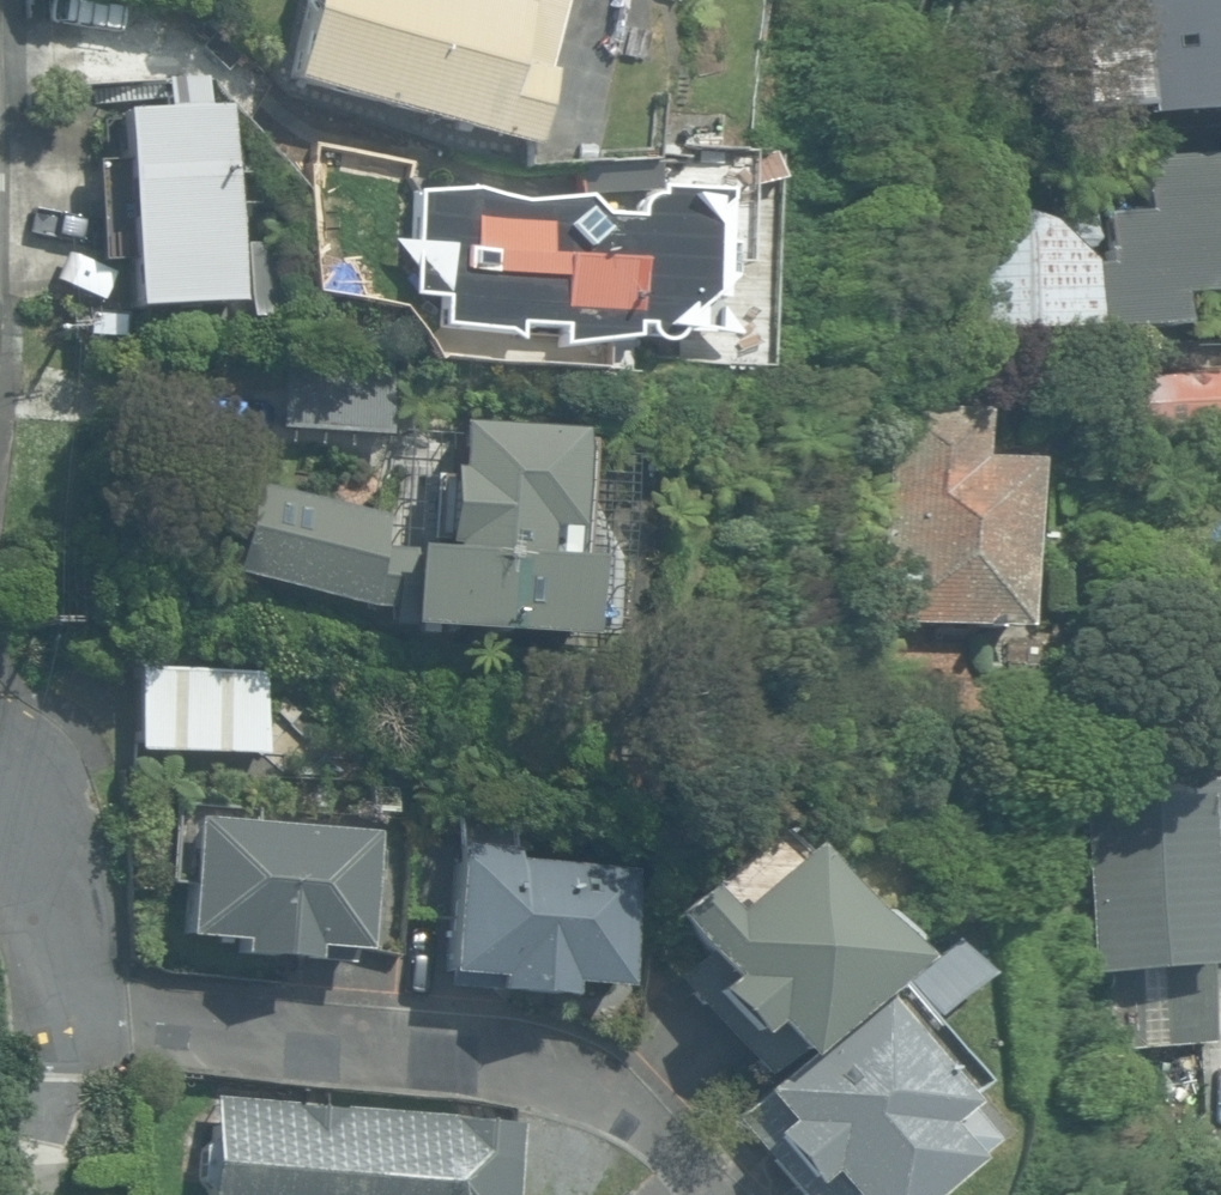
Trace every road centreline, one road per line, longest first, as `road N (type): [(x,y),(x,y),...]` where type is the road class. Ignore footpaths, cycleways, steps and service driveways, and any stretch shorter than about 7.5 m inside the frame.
road 1 (residential): [(0,801),(79,1031),(501,1076),(667,1132),(723,1194)]

